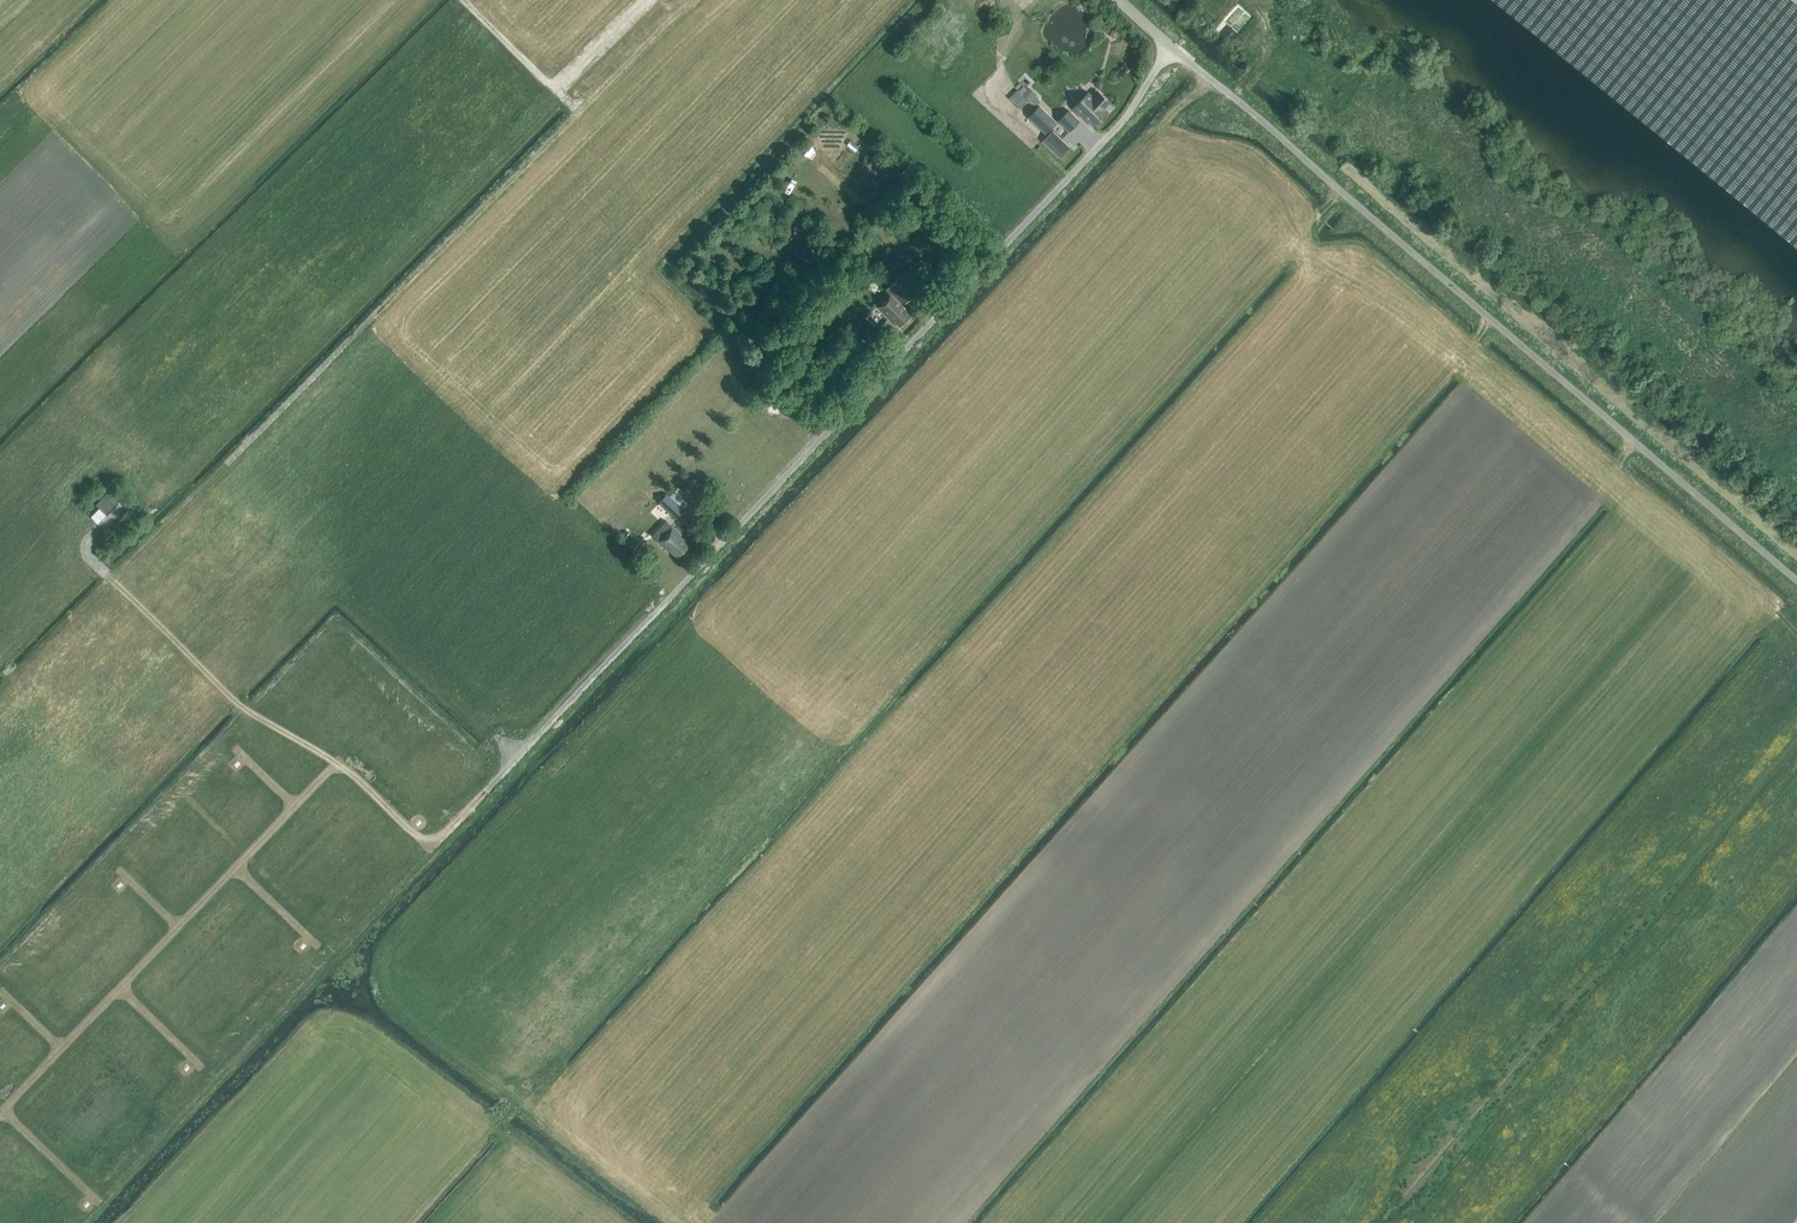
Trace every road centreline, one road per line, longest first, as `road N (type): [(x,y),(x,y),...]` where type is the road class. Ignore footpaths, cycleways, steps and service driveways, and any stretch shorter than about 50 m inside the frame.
road 1 (unclassified): [(489,789),(1110,135),(1171,46)]
road 2 (unclassified): [(1171,46),(1796,580)]
road 3 (track): [(489,789),(433,842),(420,841),(344,772),(217,685),(92,561),(85,547),(112,521)]

